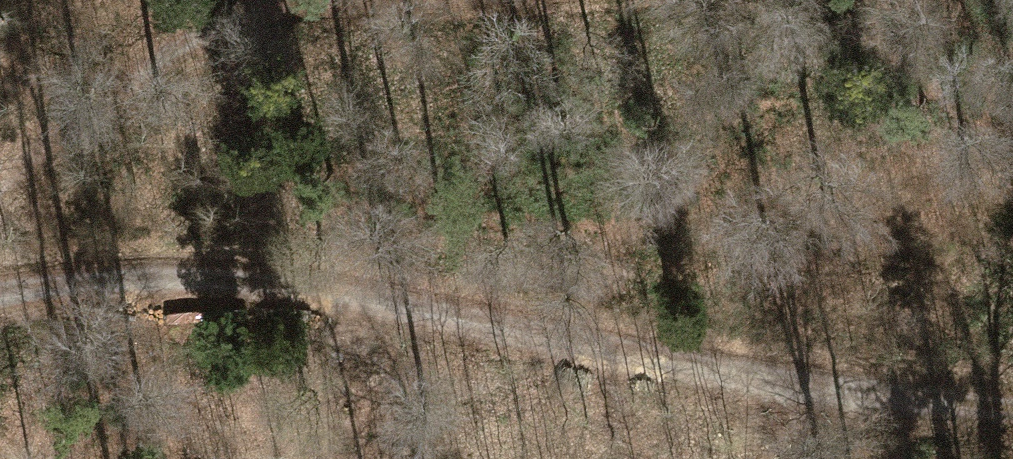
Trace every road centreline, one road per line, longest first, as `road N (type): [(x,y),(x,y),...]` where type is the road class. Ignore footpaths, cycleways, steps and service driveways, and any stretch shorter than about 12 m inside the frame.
road 1 (track): [(0,256),(328,265),(630,333),(840,369),(1012,377)]
road 2 (track): [(0,211),(224,23),(615,0)]

